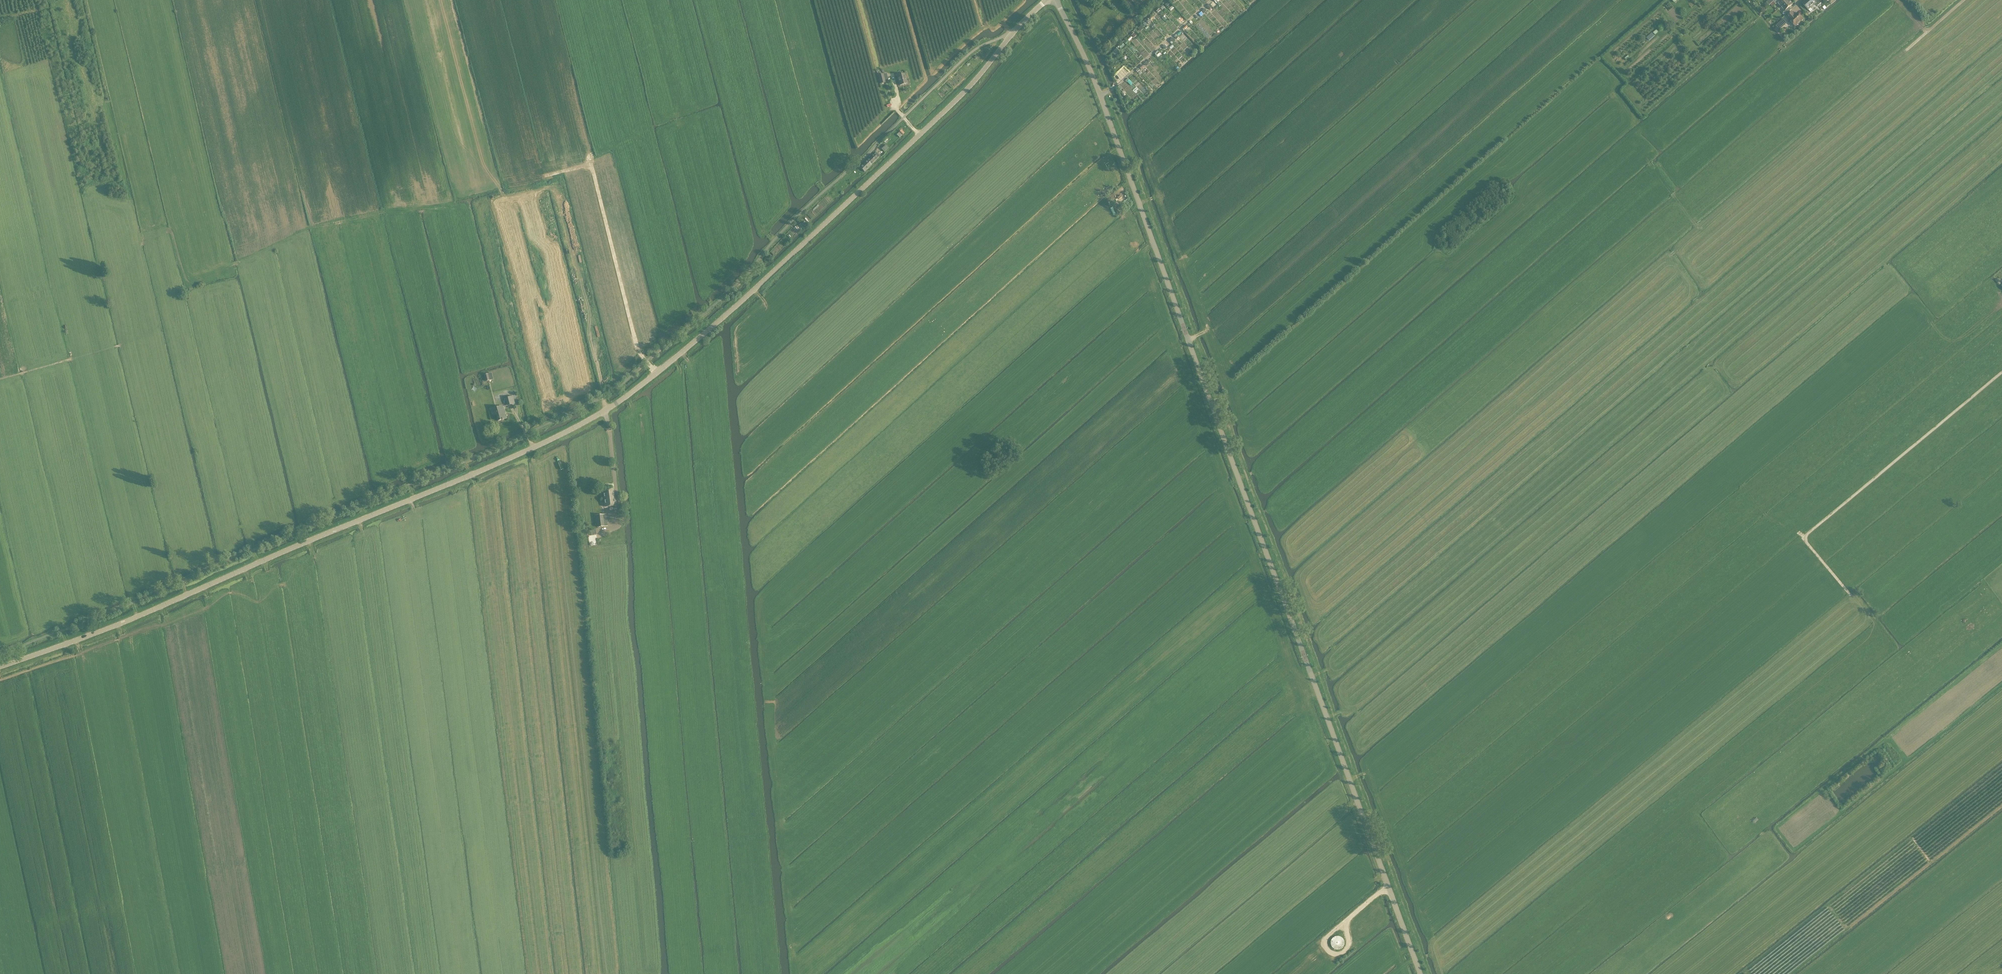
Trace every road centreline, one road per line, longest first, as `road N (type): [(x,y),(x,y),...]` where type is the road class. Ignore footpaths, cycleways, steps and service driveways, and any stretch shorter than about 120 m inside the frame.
road 1 (unclassified): [(0,668),(451,485),(607,409),(731,311),(962,96),(1011,36)]
road 2 (unclassified): [(0,656),(443,472),(612,392),(725,295),(793,220),(968,56),(1011,36)]
road 3 (tertiary): [(1419,973),(1100,94),(1055,0)]
road 4 (track): [(1877,622),(1802,535),(2001,372)]

